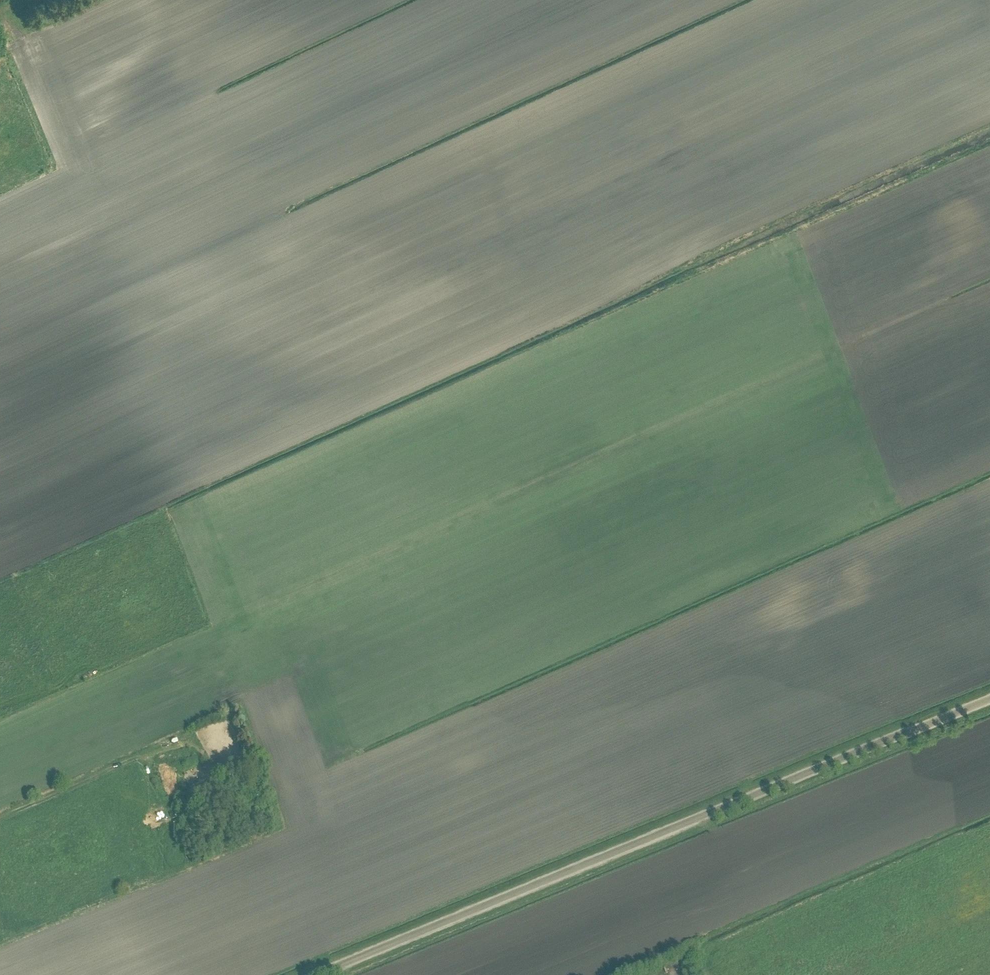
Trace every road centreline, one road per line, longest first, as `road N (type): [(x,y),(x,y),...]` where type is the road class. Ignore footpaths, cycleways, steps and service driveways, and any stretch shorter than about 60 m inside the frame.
road 1 (unclassified): [(318,974),(989,698)]

